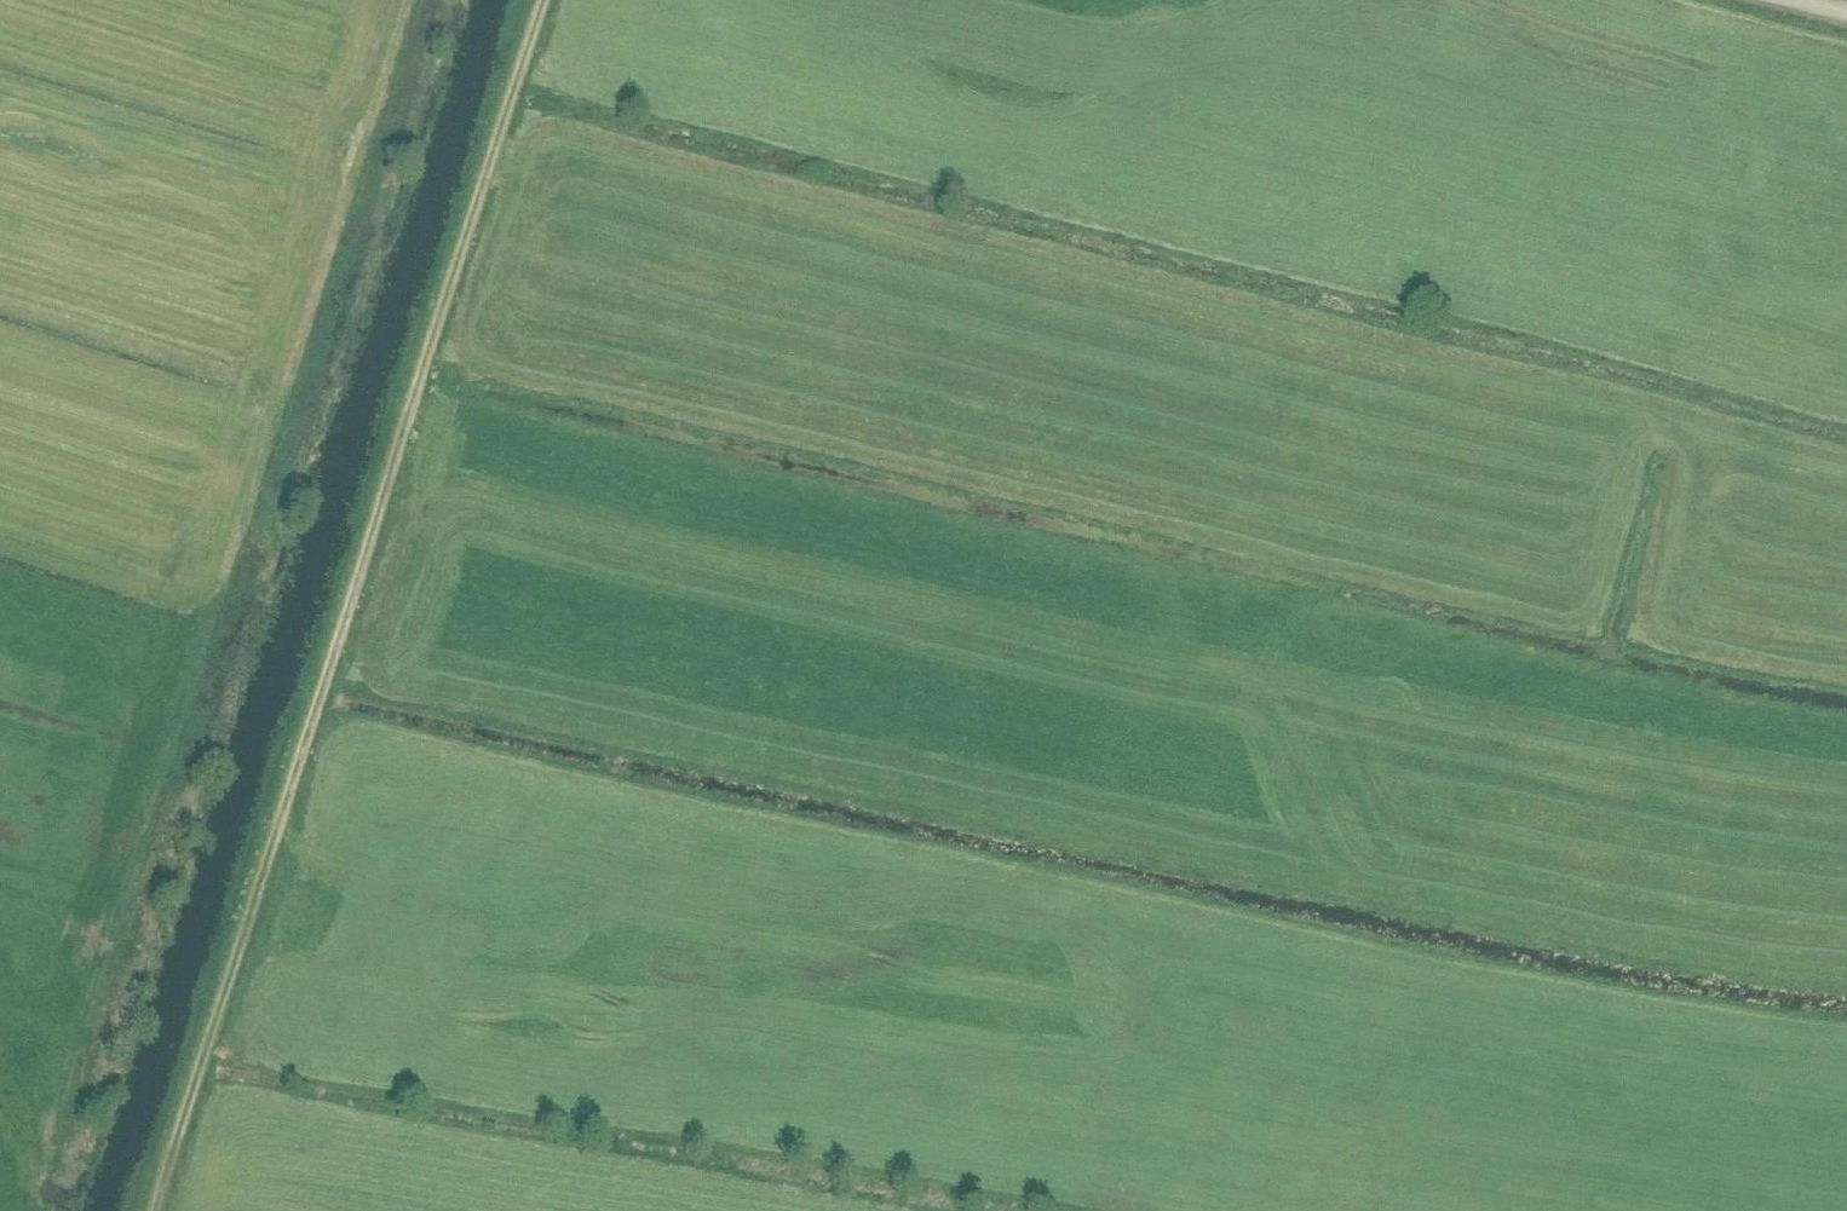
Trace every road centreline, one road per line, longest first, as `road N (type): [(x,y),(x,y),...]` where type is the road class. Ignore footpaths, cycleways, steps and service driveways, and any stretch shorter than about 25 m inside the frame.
road 1 (track): [(411,396),(149,1210)]
road 2 (track): [(541,0),(411,396)]

